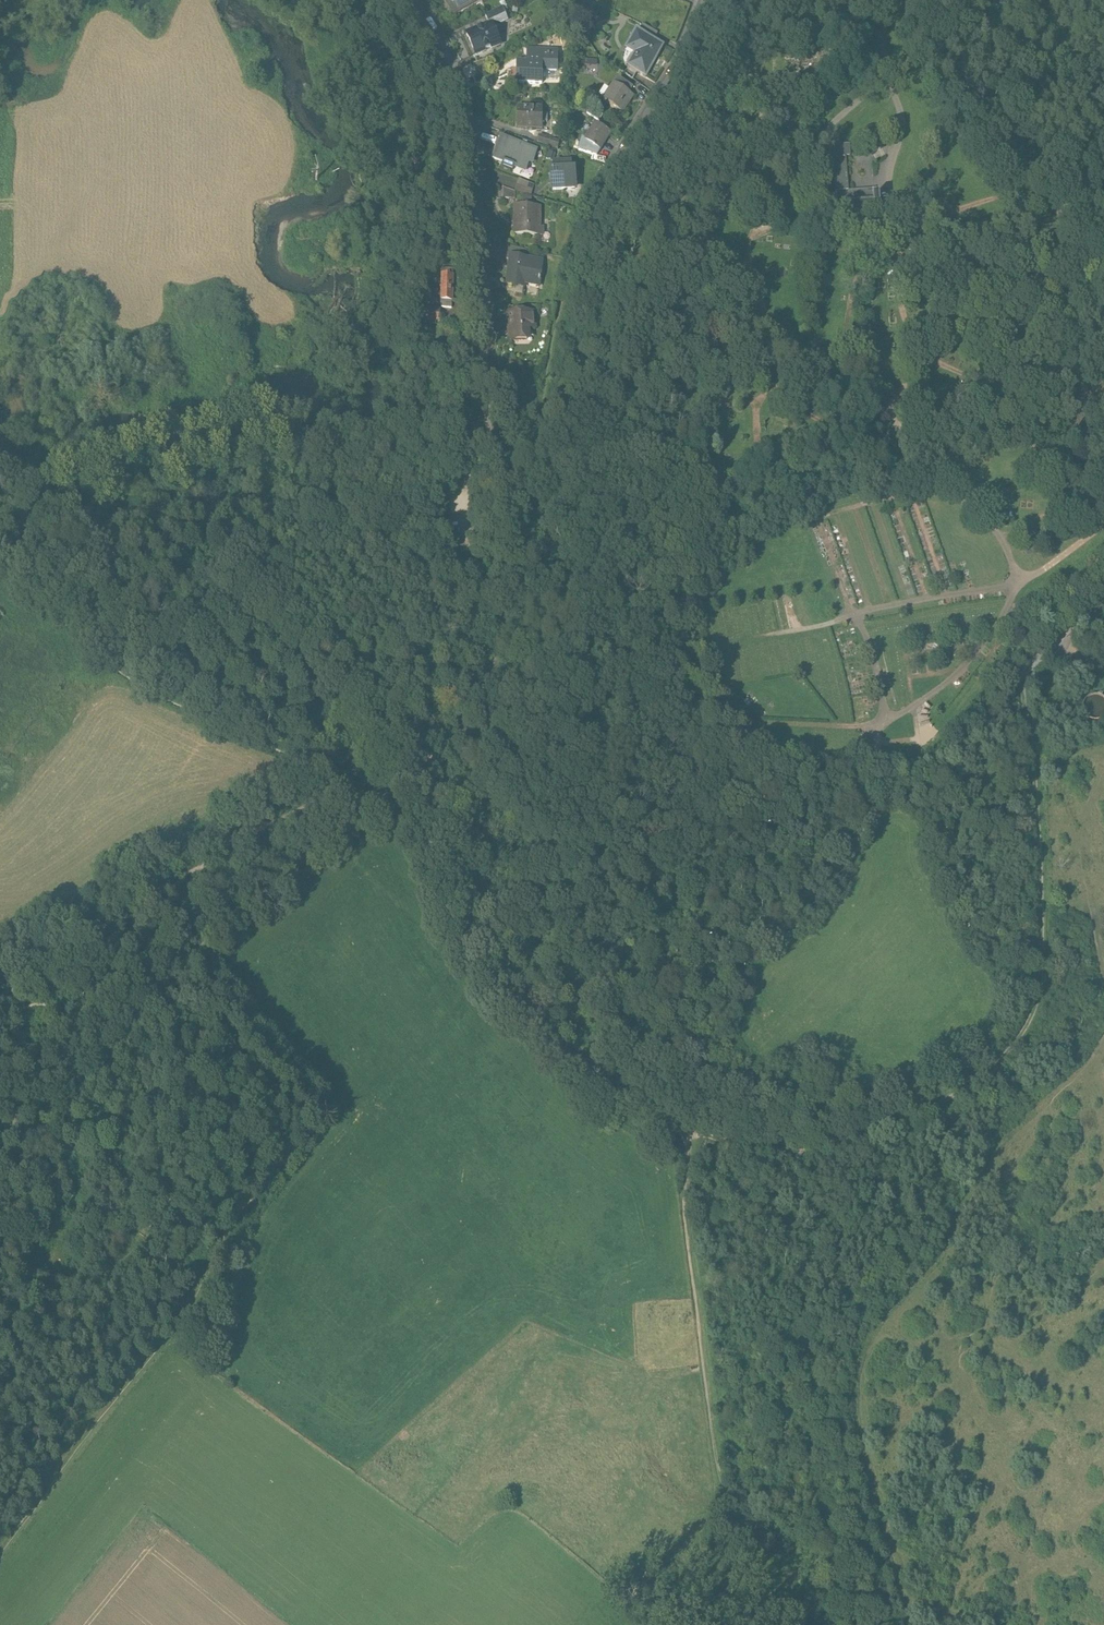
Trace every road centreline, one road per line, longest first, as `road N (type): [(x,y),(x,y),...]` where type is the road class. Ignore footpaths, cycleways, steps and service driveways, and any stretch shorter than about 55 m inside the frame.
road 1 (track): [(694,1127),(787,1151),(826,1150),(953,1110),(992,1079),(1024,1034),(1038,983),(1024,676),(1036,654),(1103,593)]
road 2 (residential): [(413,0),(438,33),(469,114),(501,612)]
road 3 (track): [(372,792),(343,828),(270,885),(0,1135)]
road 4 (track): [(694,1127),(684,1207),(711,1434),(757,1624)]
road 5 (track): [(372,792),(410,813),(474,916),(586,1058),(694,1127)]
road 6 (track): [(0,995),(103,962),(129,941),(169,884),(237,840),(333,794),(372,792)]
road 7 (track): [(0,540),(13,575),(133,672),(209,718),(336,774)]
road 8 (track): [(499,656),(458,734),(372,792)]
road 9 (residential): [(700,0),(671,70),(609,164)]

